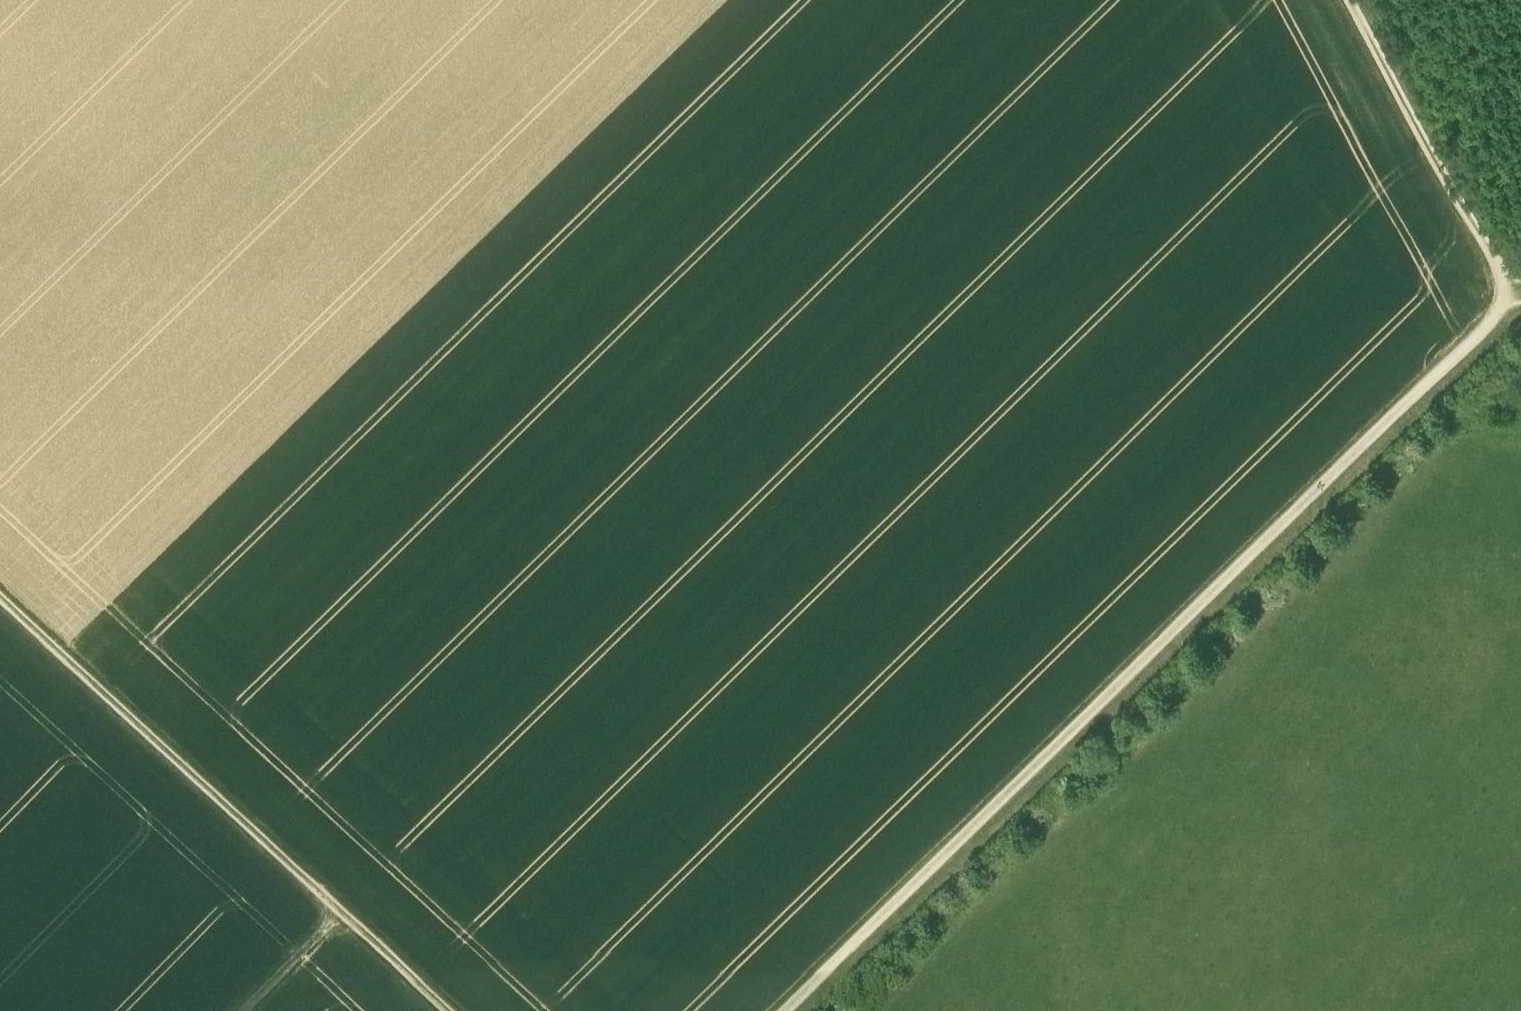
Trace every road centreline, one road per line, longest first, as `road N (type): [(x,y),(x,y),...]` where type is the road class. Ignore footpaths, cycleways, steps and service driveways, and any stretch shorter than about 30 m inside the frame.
road 1 (track): [(789,1010),(1479,339),(1503,301)]
road 2 (track): [(0,602),(450,1010)]
road 3 (track): [(1347,0),(1496,268),(1503,301)]

